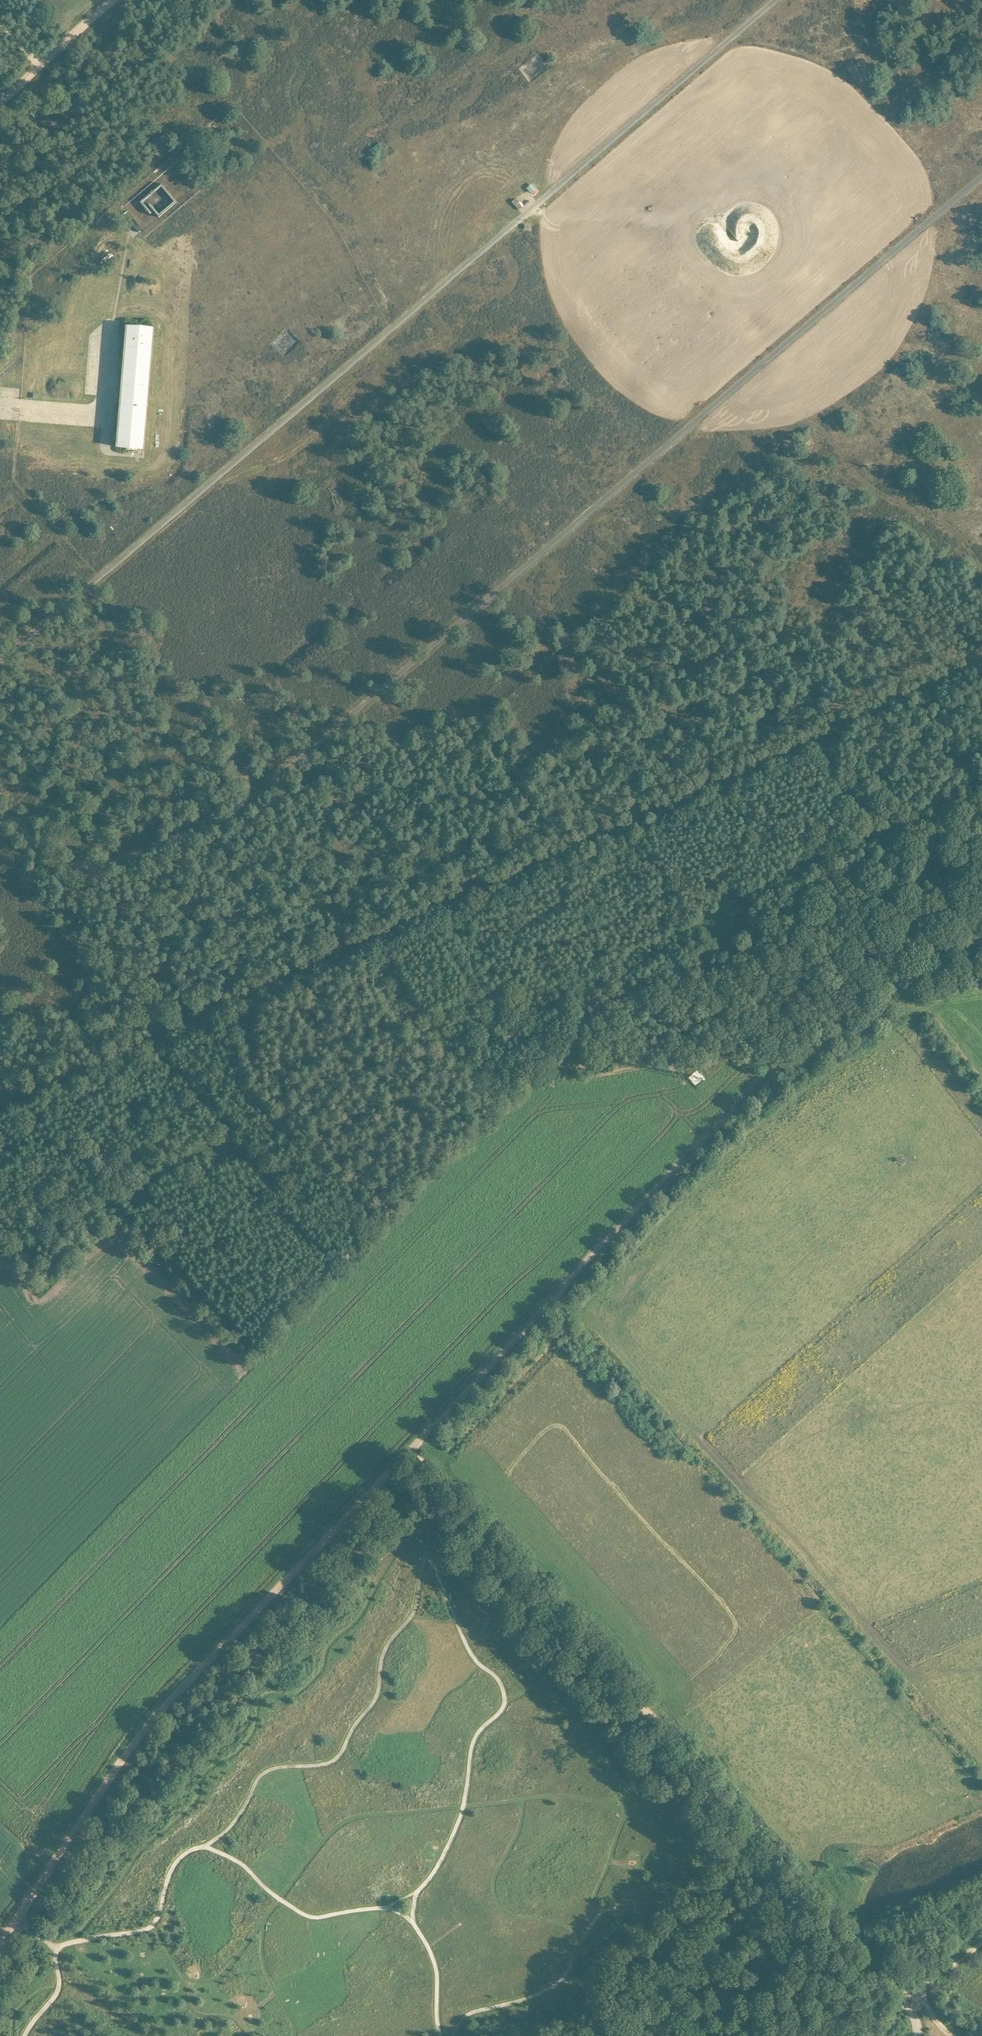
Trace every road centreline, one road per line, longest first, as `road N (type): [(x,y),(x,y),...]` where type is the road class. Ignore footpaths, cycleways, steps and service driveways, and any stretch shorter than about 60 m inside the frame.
road 1 (track): [(410,1449),(736,1104),(981,934)]
road 2 (track): [(903,2000),(449,1489)]
road 3 (track): [(16,1919),(162,1709),(410,1449)]

